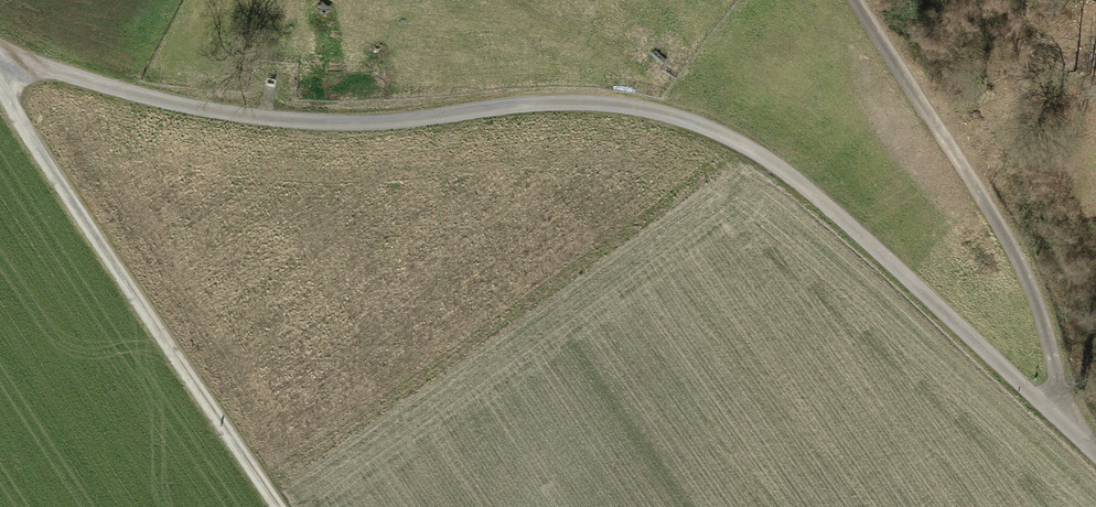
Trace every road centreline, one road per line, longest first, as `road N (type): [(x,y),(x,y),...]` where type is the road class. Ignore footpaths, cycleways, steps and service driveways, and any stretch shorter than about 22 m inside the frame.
road 1 (track): [(1095,460),(801,184),(738,141),(657,110),(568,98),(331,127),(236,116),(0,59)]
road 2 (track): [(276,506),(31,145),(0,65)]
road 3 (track): [(855,0),(1022,268),(1050,347),(1056,390),(1048,415)]

